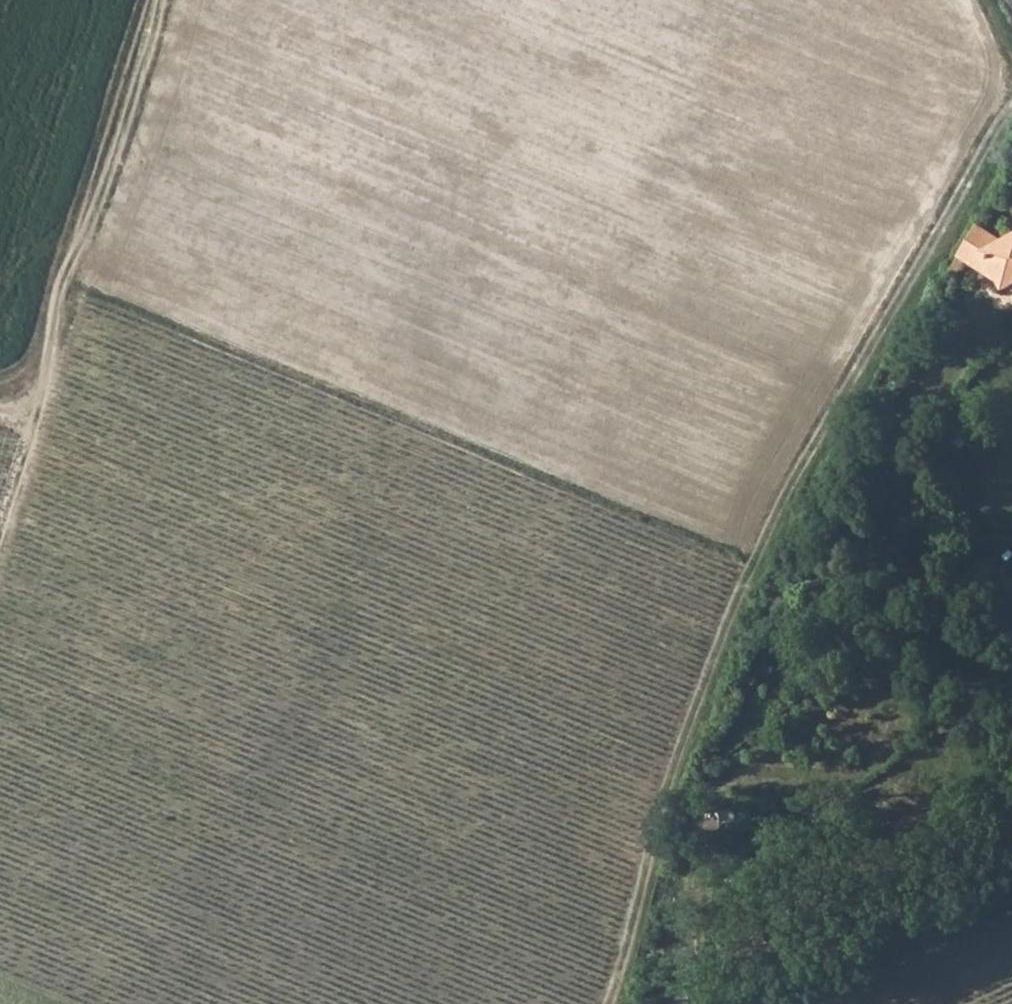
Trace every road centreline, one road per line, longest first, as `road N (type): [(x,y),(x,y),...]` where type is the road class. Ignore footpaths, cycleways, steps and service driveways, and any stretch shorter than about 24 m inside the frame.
road 1 (track): [(0,409),(45,413),(63,286),(160,0)]
road 2 (track): [(45,413),(0,545)]

